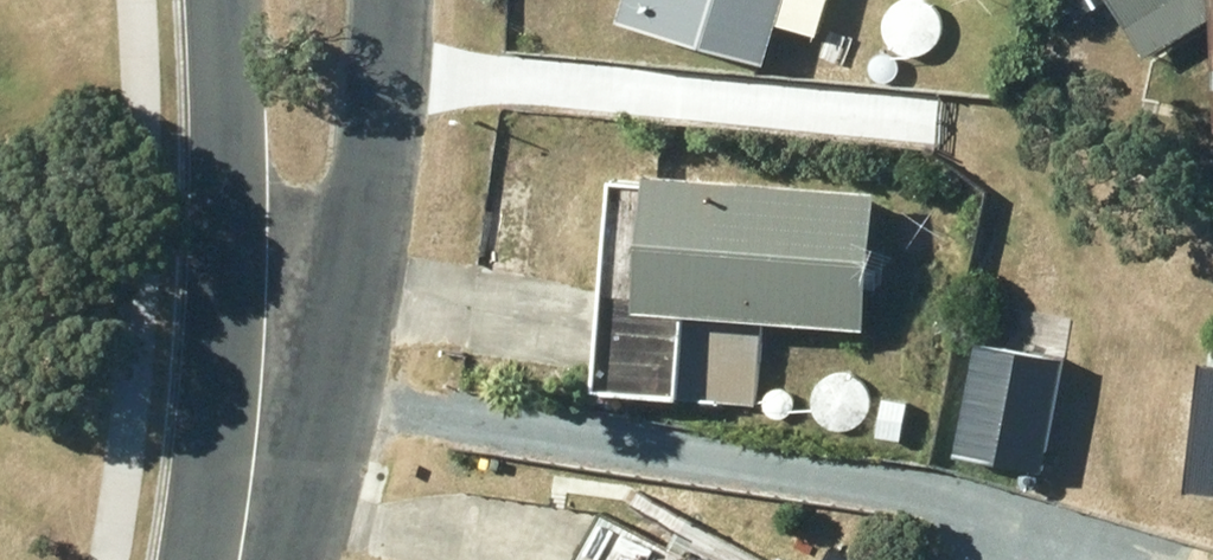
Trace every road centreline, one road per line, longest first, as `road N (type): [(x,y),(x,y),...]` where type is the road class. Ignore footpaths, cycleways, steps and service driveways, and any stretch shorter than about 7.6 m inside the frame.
road 1 (residential): [(395,0),(347,221),(253,446)]
road 2 (residential): [(253,446),(227,0)]

